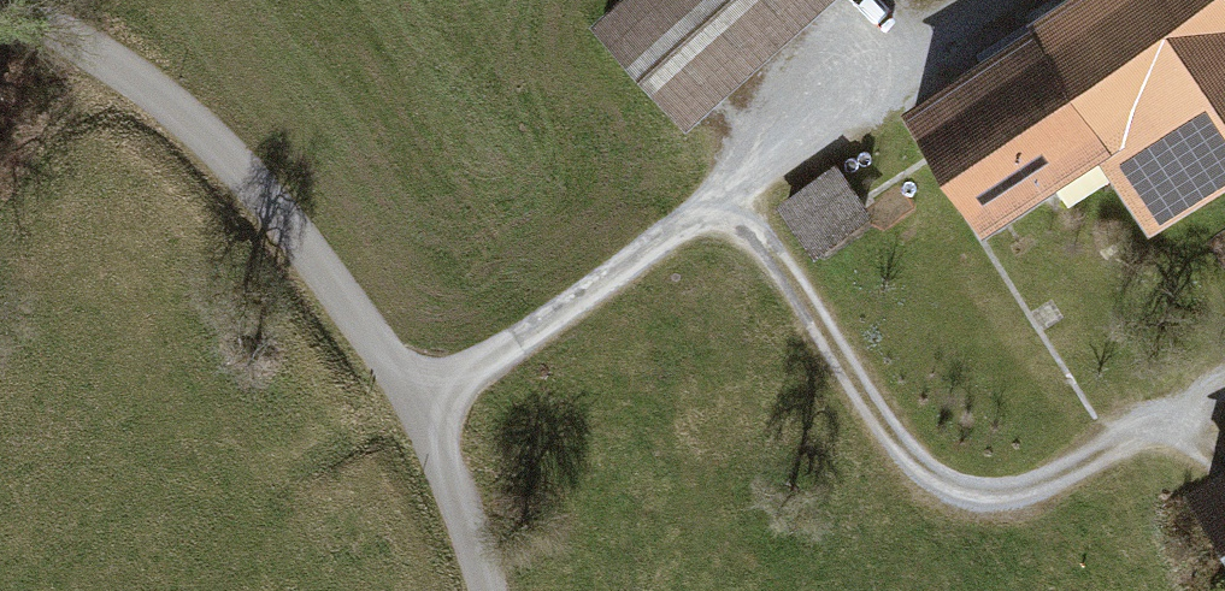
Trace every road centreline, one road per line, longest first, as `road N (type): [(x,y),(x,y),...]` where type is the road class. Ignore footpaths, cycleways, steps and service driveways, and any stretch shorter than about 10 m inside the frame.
road 1 (track): [(475,590),(415,419),(264,215),(60,28),(15,0)]
road 2 (track): [(972,0),(669,247),(415,419)]
road 3 (track): [(725,202),(917,489),(971,510),(1027,503),(1224,391)]

